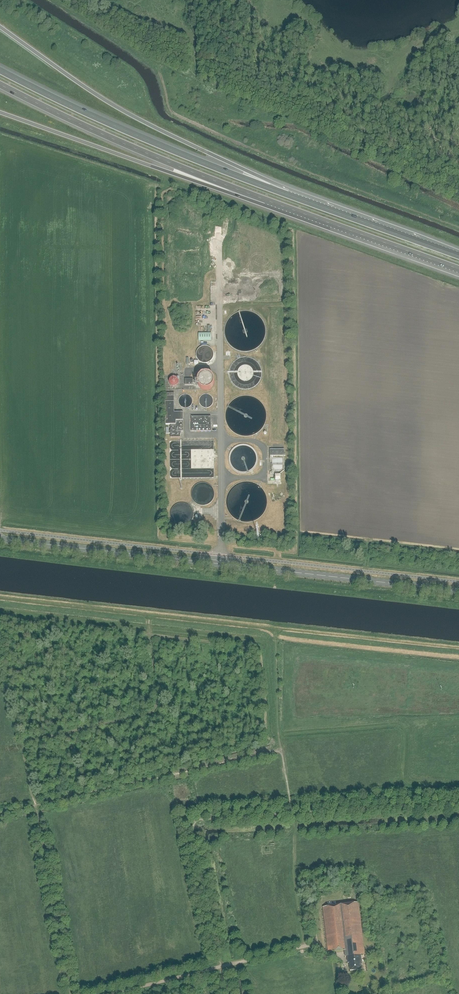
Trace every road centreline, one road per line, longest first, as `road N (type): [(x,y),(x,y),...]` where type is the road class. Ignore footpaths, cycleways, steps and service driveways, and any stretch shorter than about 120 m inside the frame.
road 1 (secondary): [(458,591),(0,539)]
road 2 (motorway): [(288,195),(106,100),(0,27)]
road 3 (track): [(292,814),(280,750),(35,805)]
road 4 (motorway): [(288,195),(0,70)]
road 5 (track): [(150,615),(458,650)]
road 6 (track): [(35,805),(27,743),(157,708),(150,615)]
road 7 (motorway): [(0,84),(266,200)]
road 8 (motorway): [(0,112),(266,200)]
road 9 (unclassified): [(112,993),(315,944)]
road 10 (motorway): [(266,200),(458,269)]
road 11 (track): [(69,993),(35,805)]
road 12 (motorway): [(458,256),(288,195)]
road 13 (track): [(0,598),(150,615)]
road 14 (track): [(302,947),(292,814)]
road 15 (track): [(280,750),(271,629)]

